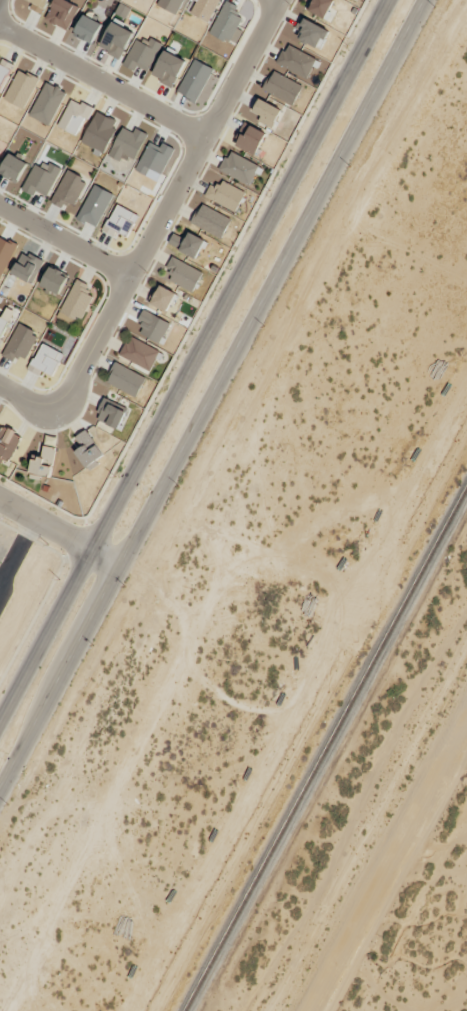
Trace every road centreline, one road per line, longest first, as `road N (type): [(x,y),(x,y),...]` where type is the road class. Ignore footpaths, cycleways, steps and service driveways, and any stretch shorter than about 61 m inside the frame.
road 1 (tertiary): [(0,790),(426,0)]
road 2 (tertiary): [(388,0),(0,722)]
road 3 (residential): [(278,0),(61,404),(51,408)]
road 4 (residential): [(0,24),(203,138)]
road 5 (residential): [(0,207),(130,277)]
road 6 (residential): [(0,499),(118,565)]

